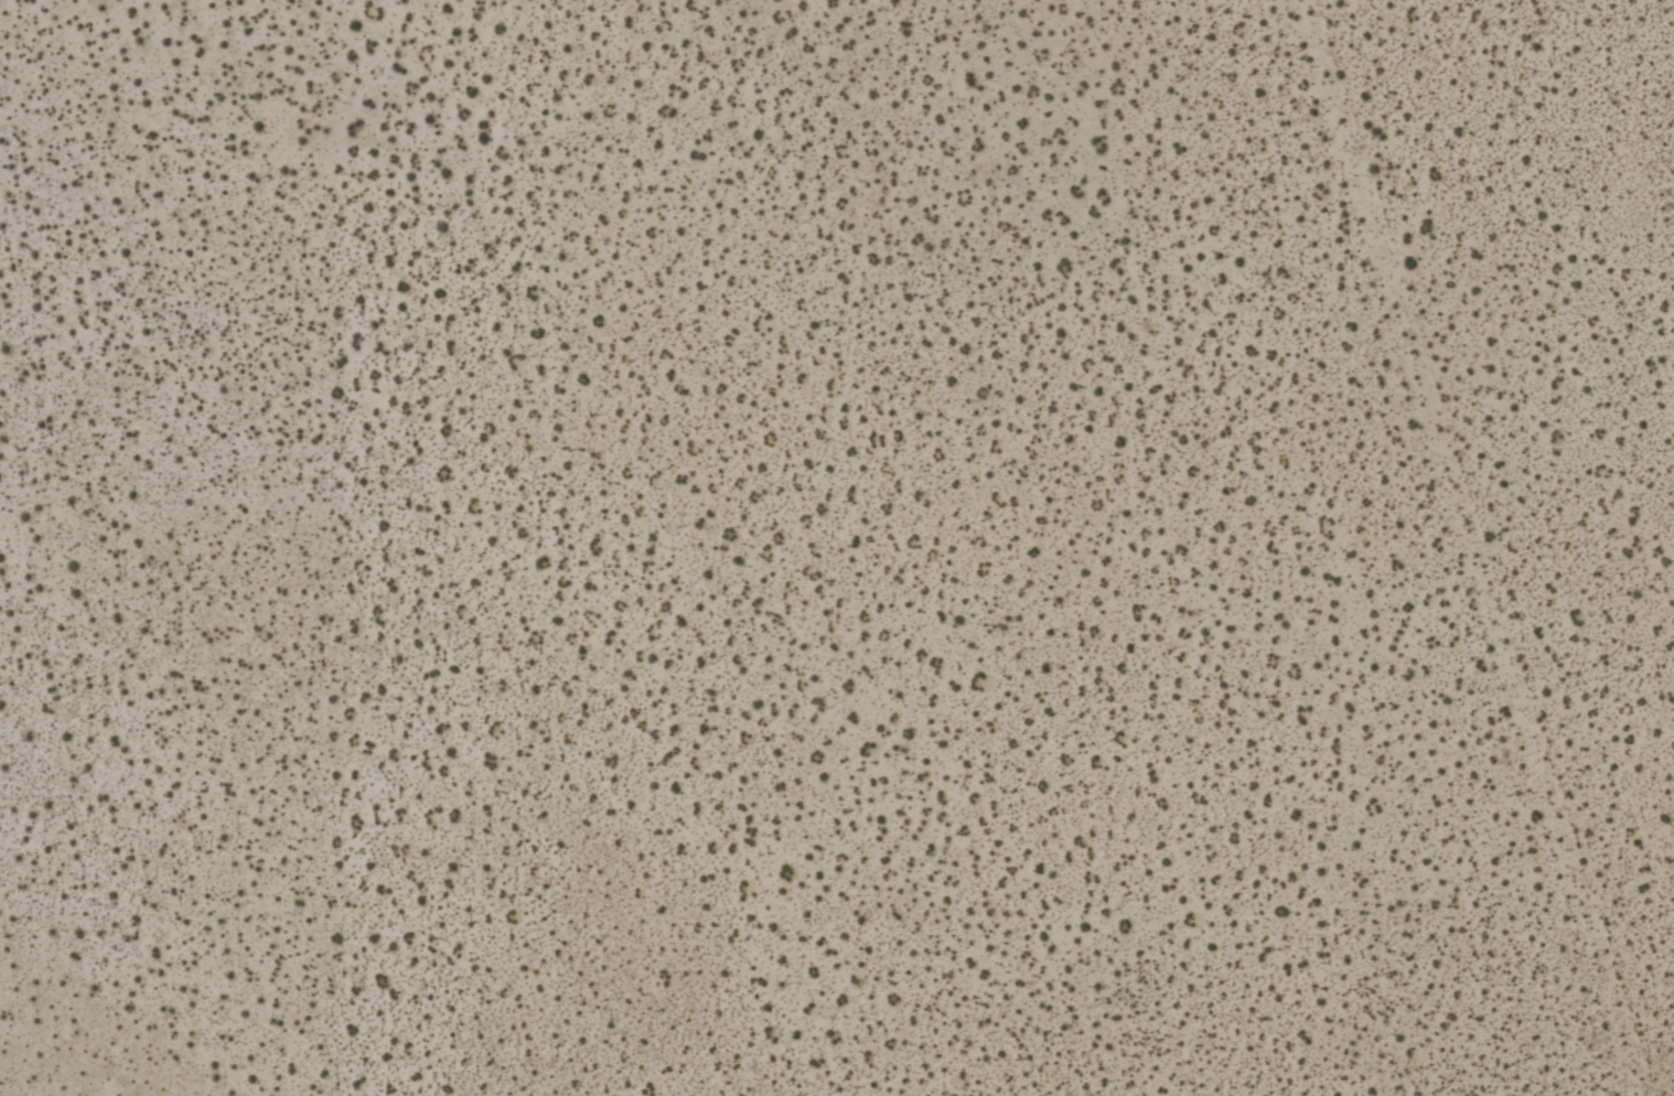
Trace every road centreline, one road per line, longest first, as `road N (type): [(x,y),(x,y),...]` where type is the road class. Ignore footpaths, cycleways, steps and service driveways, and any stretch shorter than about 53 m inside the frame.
road 1 (track): [(1640,1095),(1612,959),(1575,836),(1509,669),(1425,351),(1349,158),(1300,0)]

